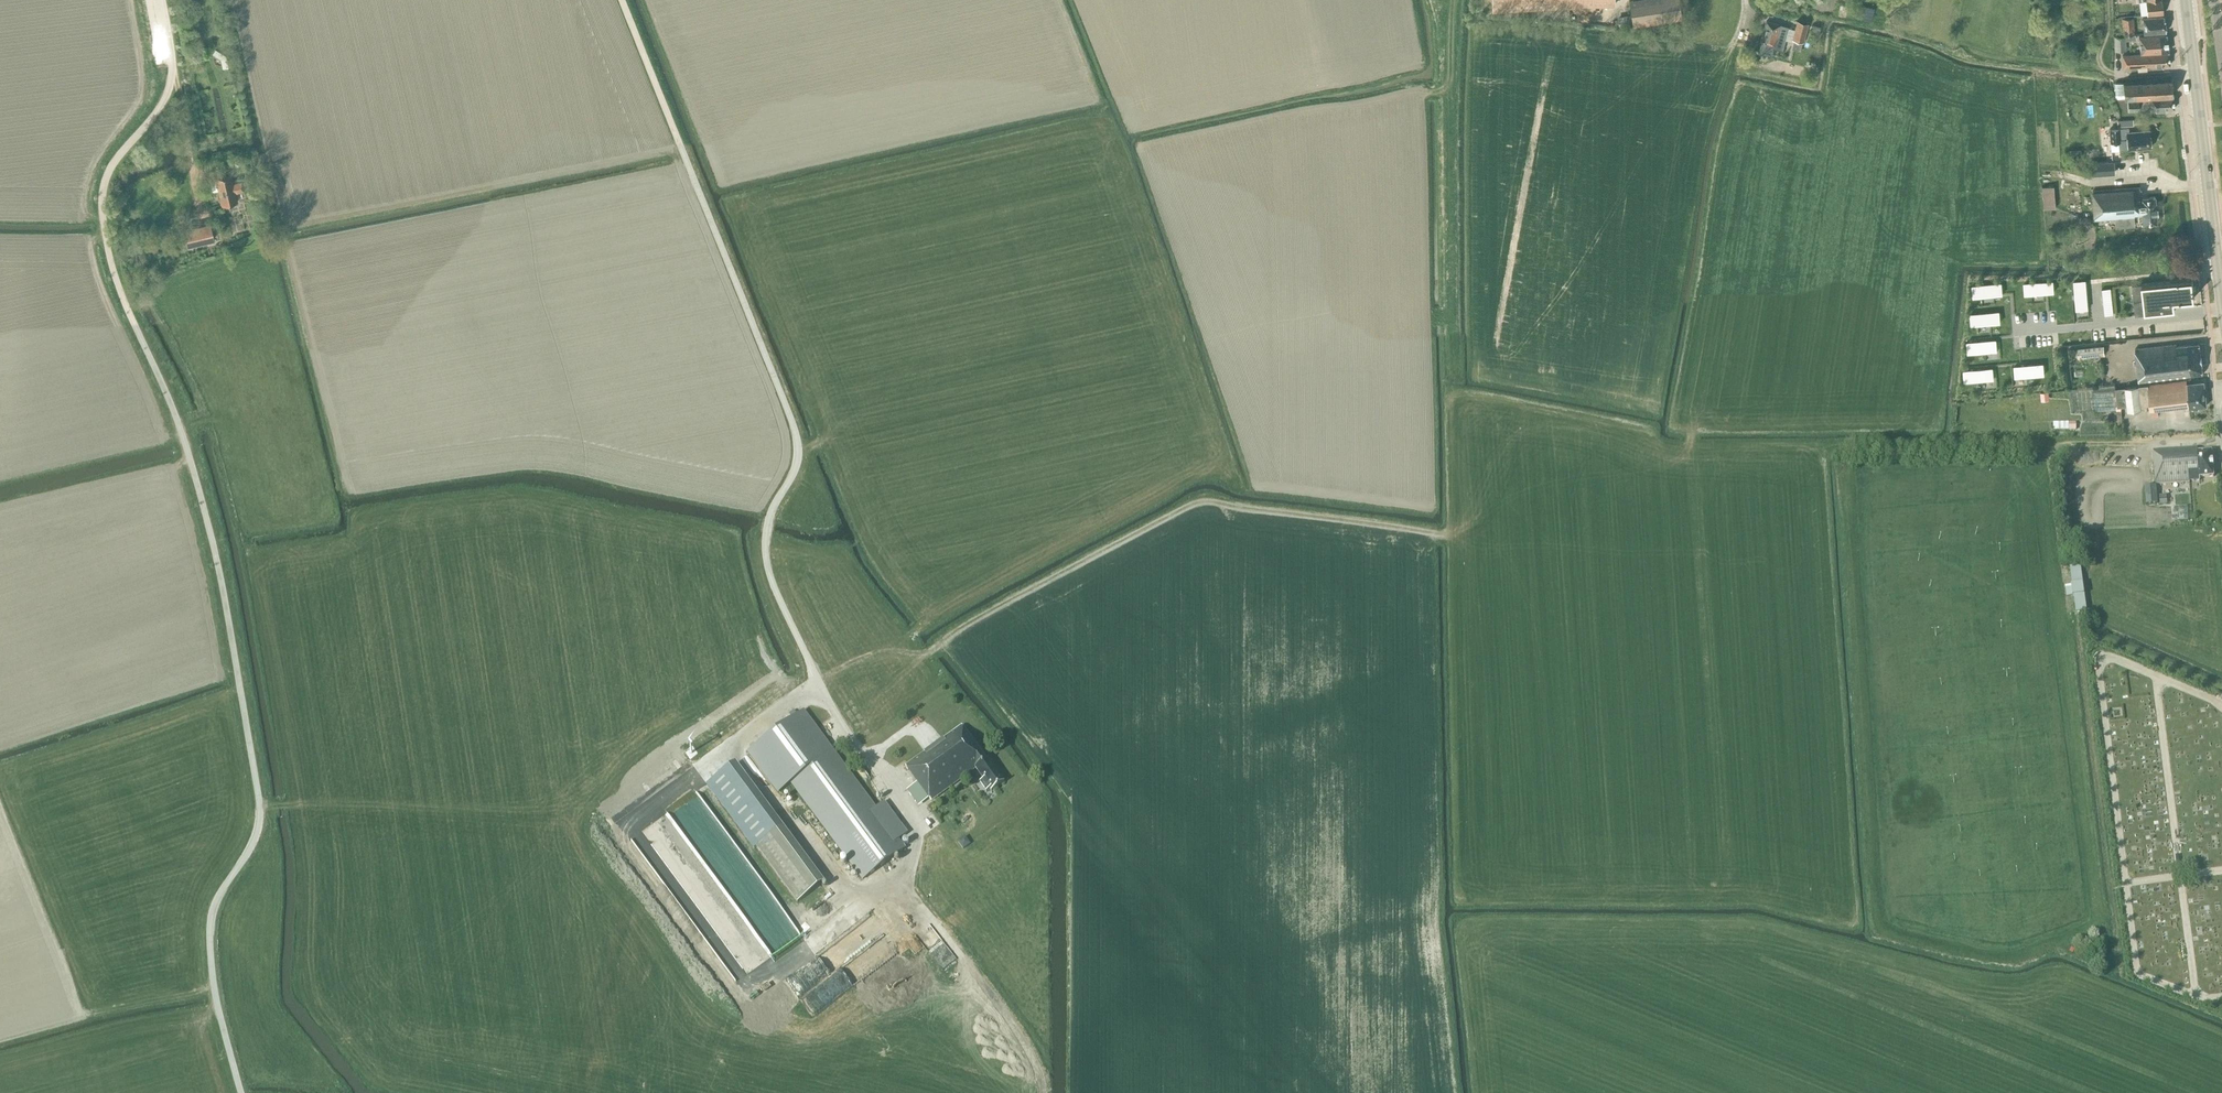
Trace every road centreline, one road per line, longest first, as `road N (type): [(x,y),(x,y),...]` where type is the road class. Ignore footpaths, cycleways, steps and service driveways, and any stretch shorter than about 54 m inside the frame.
road 1 (unclassified): [(241,1092),(214,987),(210,925),(257,835),(257,791),(203,505),(173,410),(116,279),(101,205),(110,169),(169,87),(162,0)]
road 2 (track): [(1455,0),(1454,377)]
road 3 (primary): [(2221,302),(2185,0)]
road 4 (track): [(2194,72),(2124,76),(2105,70),(2098,61),(2106,0)]
road 5 (track): [(2062,445),(2221,441)]

